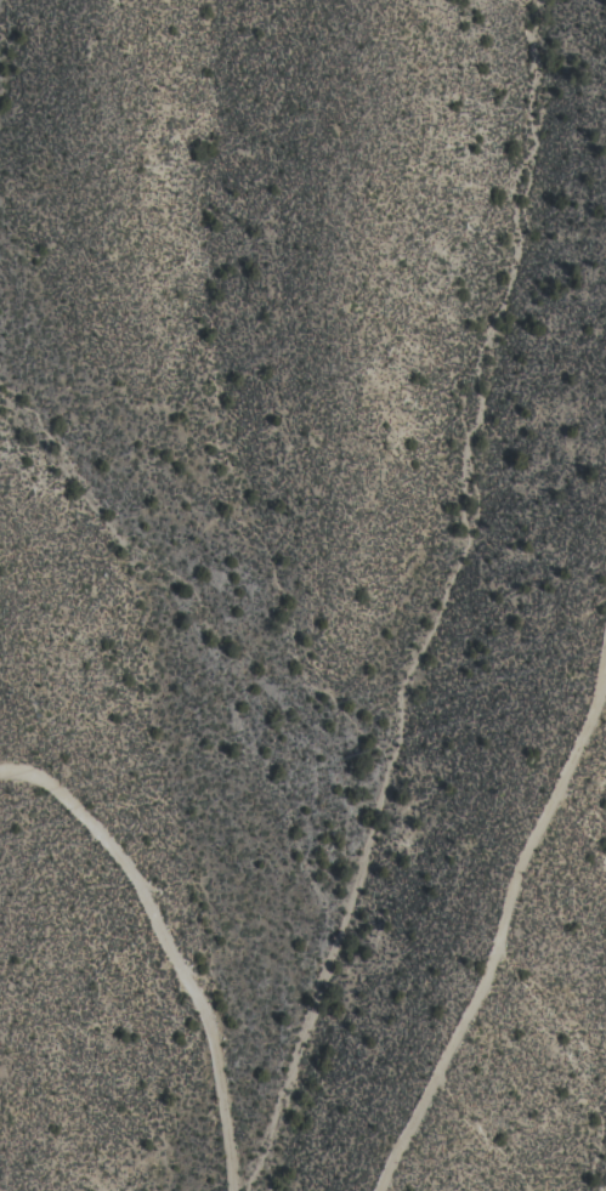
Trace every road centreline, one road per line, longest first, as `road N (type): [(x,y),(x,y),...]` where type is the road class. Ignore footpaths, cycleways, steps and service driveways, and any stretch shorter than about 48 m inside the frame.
road 1 (track): [(605,680),(514,863),(478,983),(380,1190)]
road 2 (track): [(232,1190),(205,1000),(146,879),(57,792),(18,770),(0,771)]

